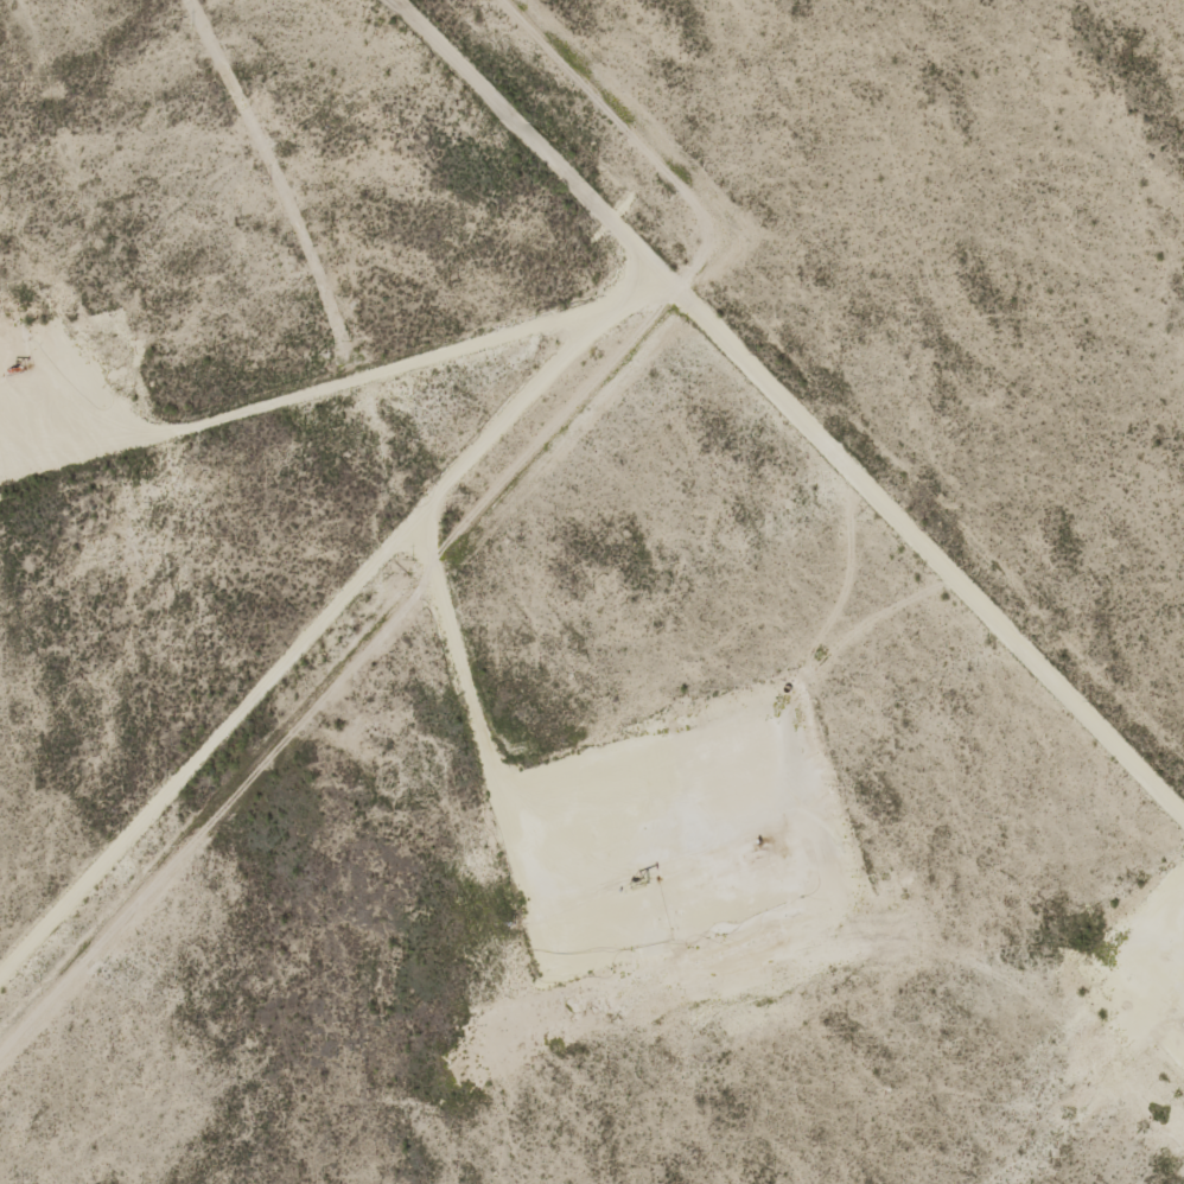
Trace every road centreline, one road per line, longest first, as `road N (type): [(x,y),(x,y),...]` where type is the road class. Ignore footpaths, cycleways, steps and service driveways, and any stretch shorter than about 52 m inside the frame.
road 1 (track): [(0,950),(642,249),(1183,801)]
road 2 (track): [(642,249),(402,0)]

